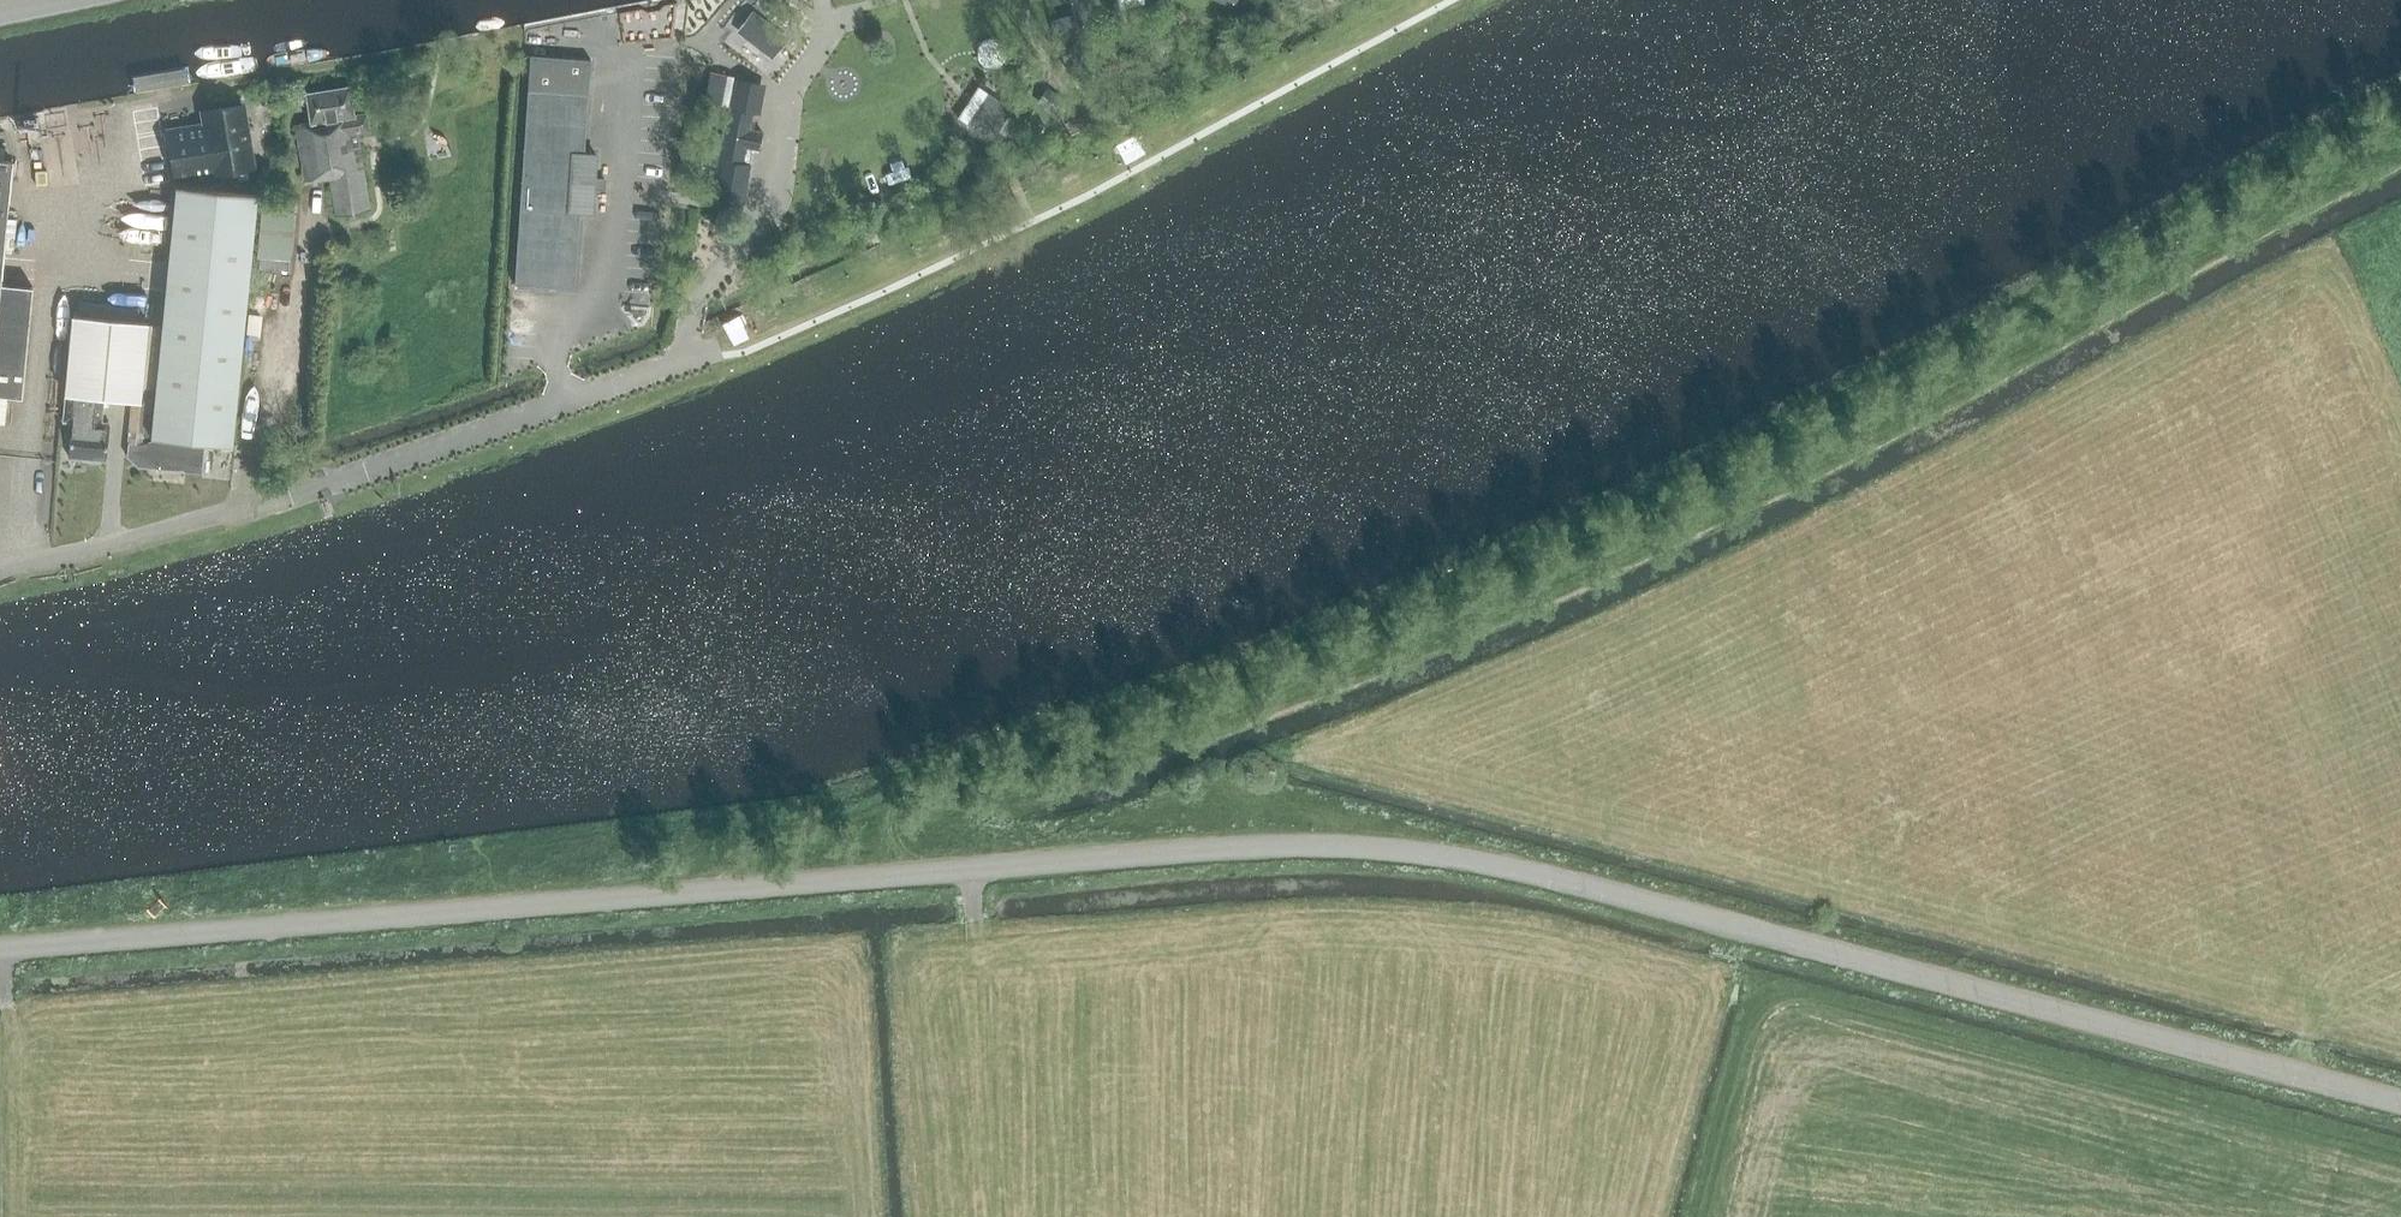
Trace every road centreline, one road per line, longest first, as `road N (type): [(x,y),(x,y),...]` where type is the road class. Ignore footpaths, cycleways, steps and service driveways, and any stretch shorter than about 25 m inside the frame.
road 1 (tertiary): [(2400,1100),(1437,852),(1234,848),(0,945)]
road 2 (unclassified): [(0,568),(284,498)]

